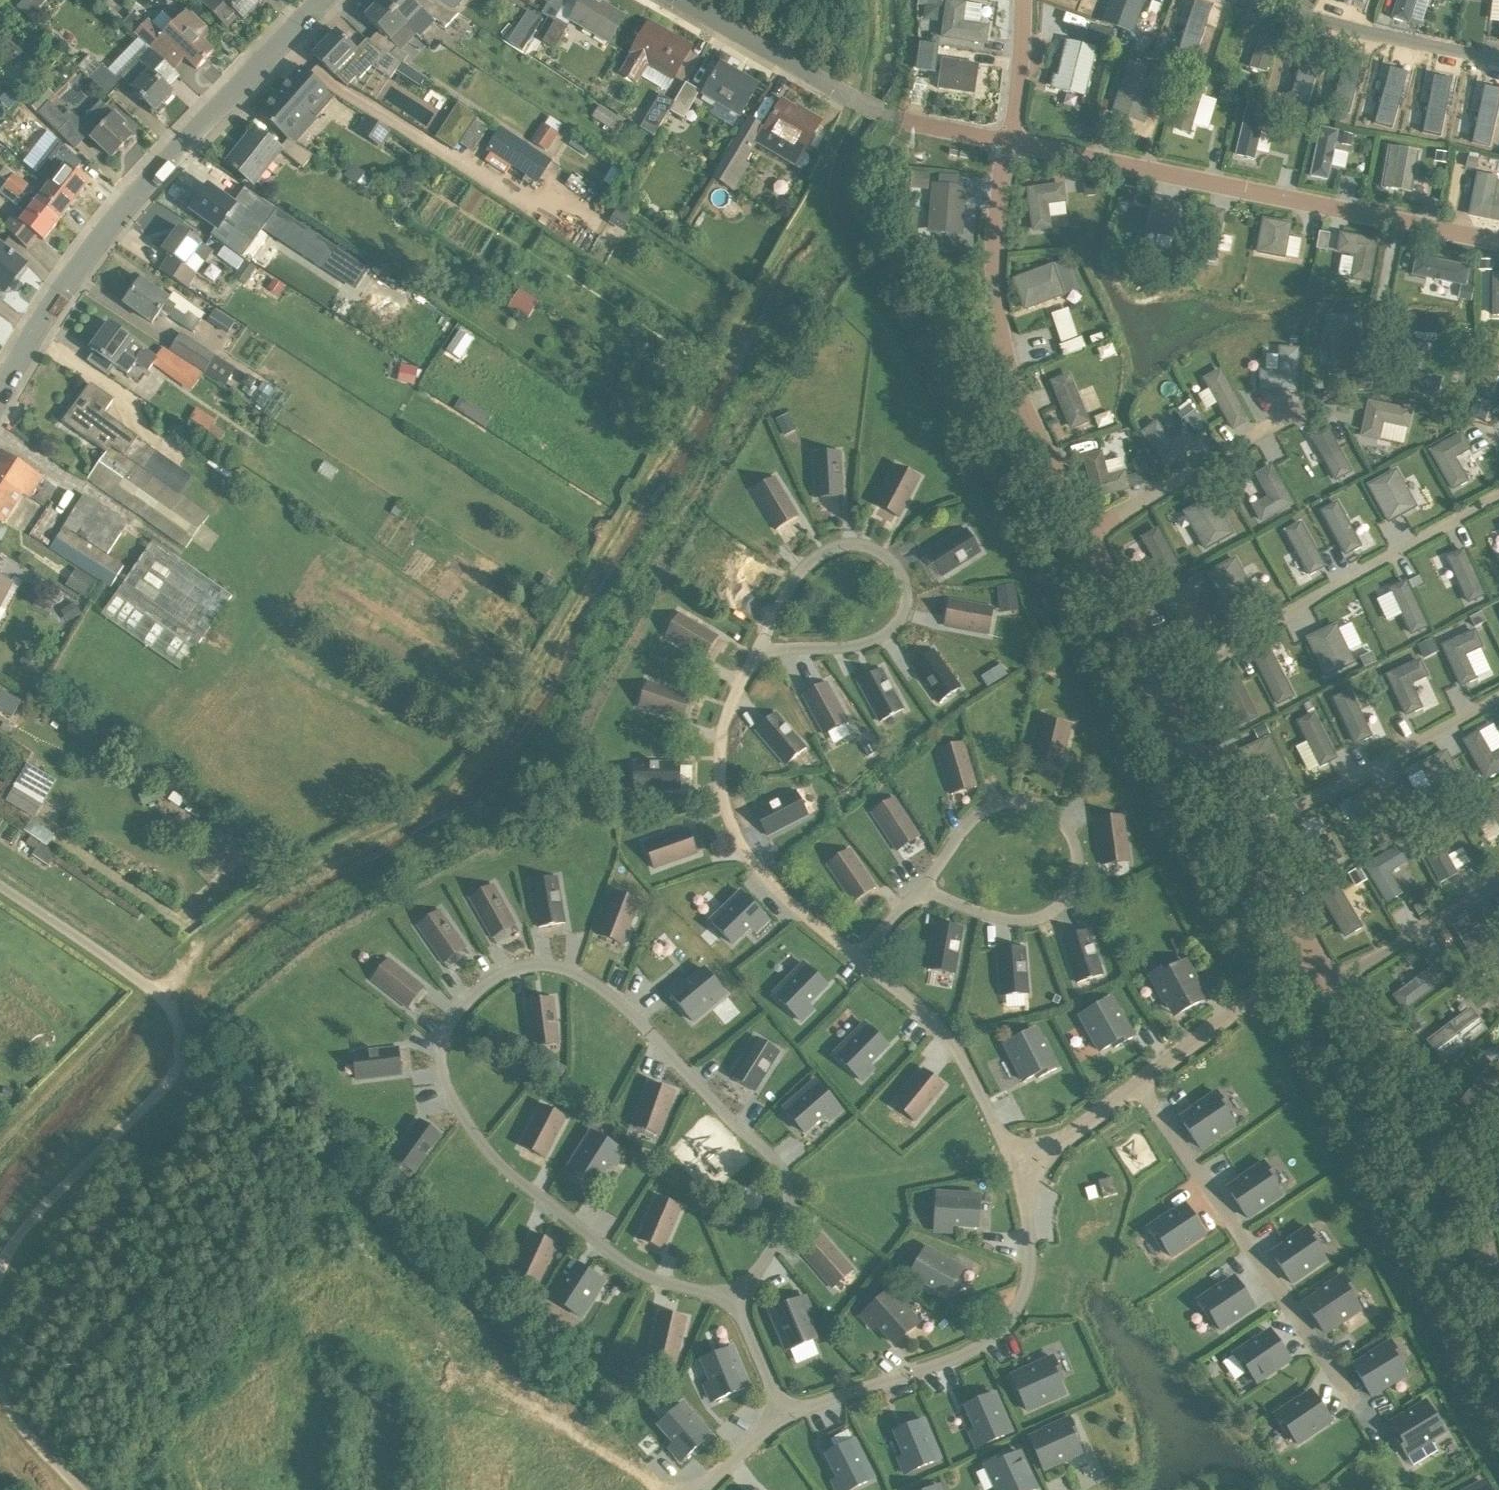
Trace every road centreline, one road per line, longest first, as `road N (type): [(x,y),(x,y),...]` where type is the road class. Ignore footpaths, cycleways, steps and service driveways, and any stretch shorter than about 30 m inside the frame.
road 1 (residential): [(734,1299),(768,1272),(788,1227),(789,1183),(773,1155),(609,990),(560,967),(508,973),(464,1003),(442,1046),(450,1095),(486,1150),(639,1276),(705,1295)]
road 2 (unclassified): [(1007,143),(997,294),(1018,389),(1327,940)]
road 3 (unclassified): [(0,1263),(173,1076),(184,1044),(174,1011),(141,979),(0,888)]
road 4 (unclassified): [(0,399),(84,259),(322,0)]
road 5 (unclassified): [(1498,241),(1007,143)]
road 6 (unclassified): [(1138,1085),(1375,1428)]
road 7 (residential): [(784,1417),(966,1355),(999,1336),(1030,1282),(1032,1231),(1015,1166)]
road 8 (unclassified): [(1327,940),(1389,1036),(1442,1084),(1474,1152),(1498,1273)]
road 9 (unclassified): [(863,962),(757,870),(734,833),(721,758),(740,690),(760,654)]
road 10 (unclassified): [(918,891),(990,919),(1033,922),(1057,913),(1072,894),(1077,844),(1063,821),(1002,802),(962,833)]
road 11 (residential): [(1015,1166),(960,1056),(863,962)]
road 12 (residential): [(902,118),(818,80),(680,0)]
road 13 (unclassified): [(885,556),(903,573),(908,598),(899,623),(880,642),(760,654)]
road 14 (unclassified): [(760,654),(810,565),(857,544),(885,556)]
road 15 (residential): [(1015,1166),(1138,1085)]
road 16 (unclassified): [(1017,0),(1007,143)]
road 17 (unclassified): [(84,1489),(10,1411),(0,1387)]
road 18 (residential): [(1138,1085),(1244,1004)]
road 19 (residential): [(784,1417),(734,1299)]

